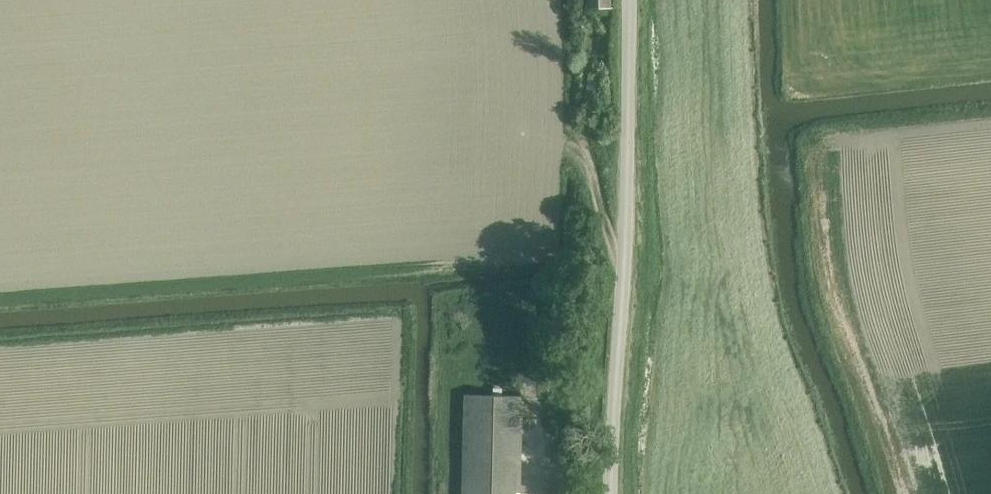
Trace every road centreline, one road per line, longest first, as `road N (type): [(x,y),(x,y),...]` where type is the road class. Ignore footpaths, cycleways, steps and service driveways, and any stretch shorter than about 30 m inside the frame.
road 1 (tertiary): [(616,493),(627,0)]

